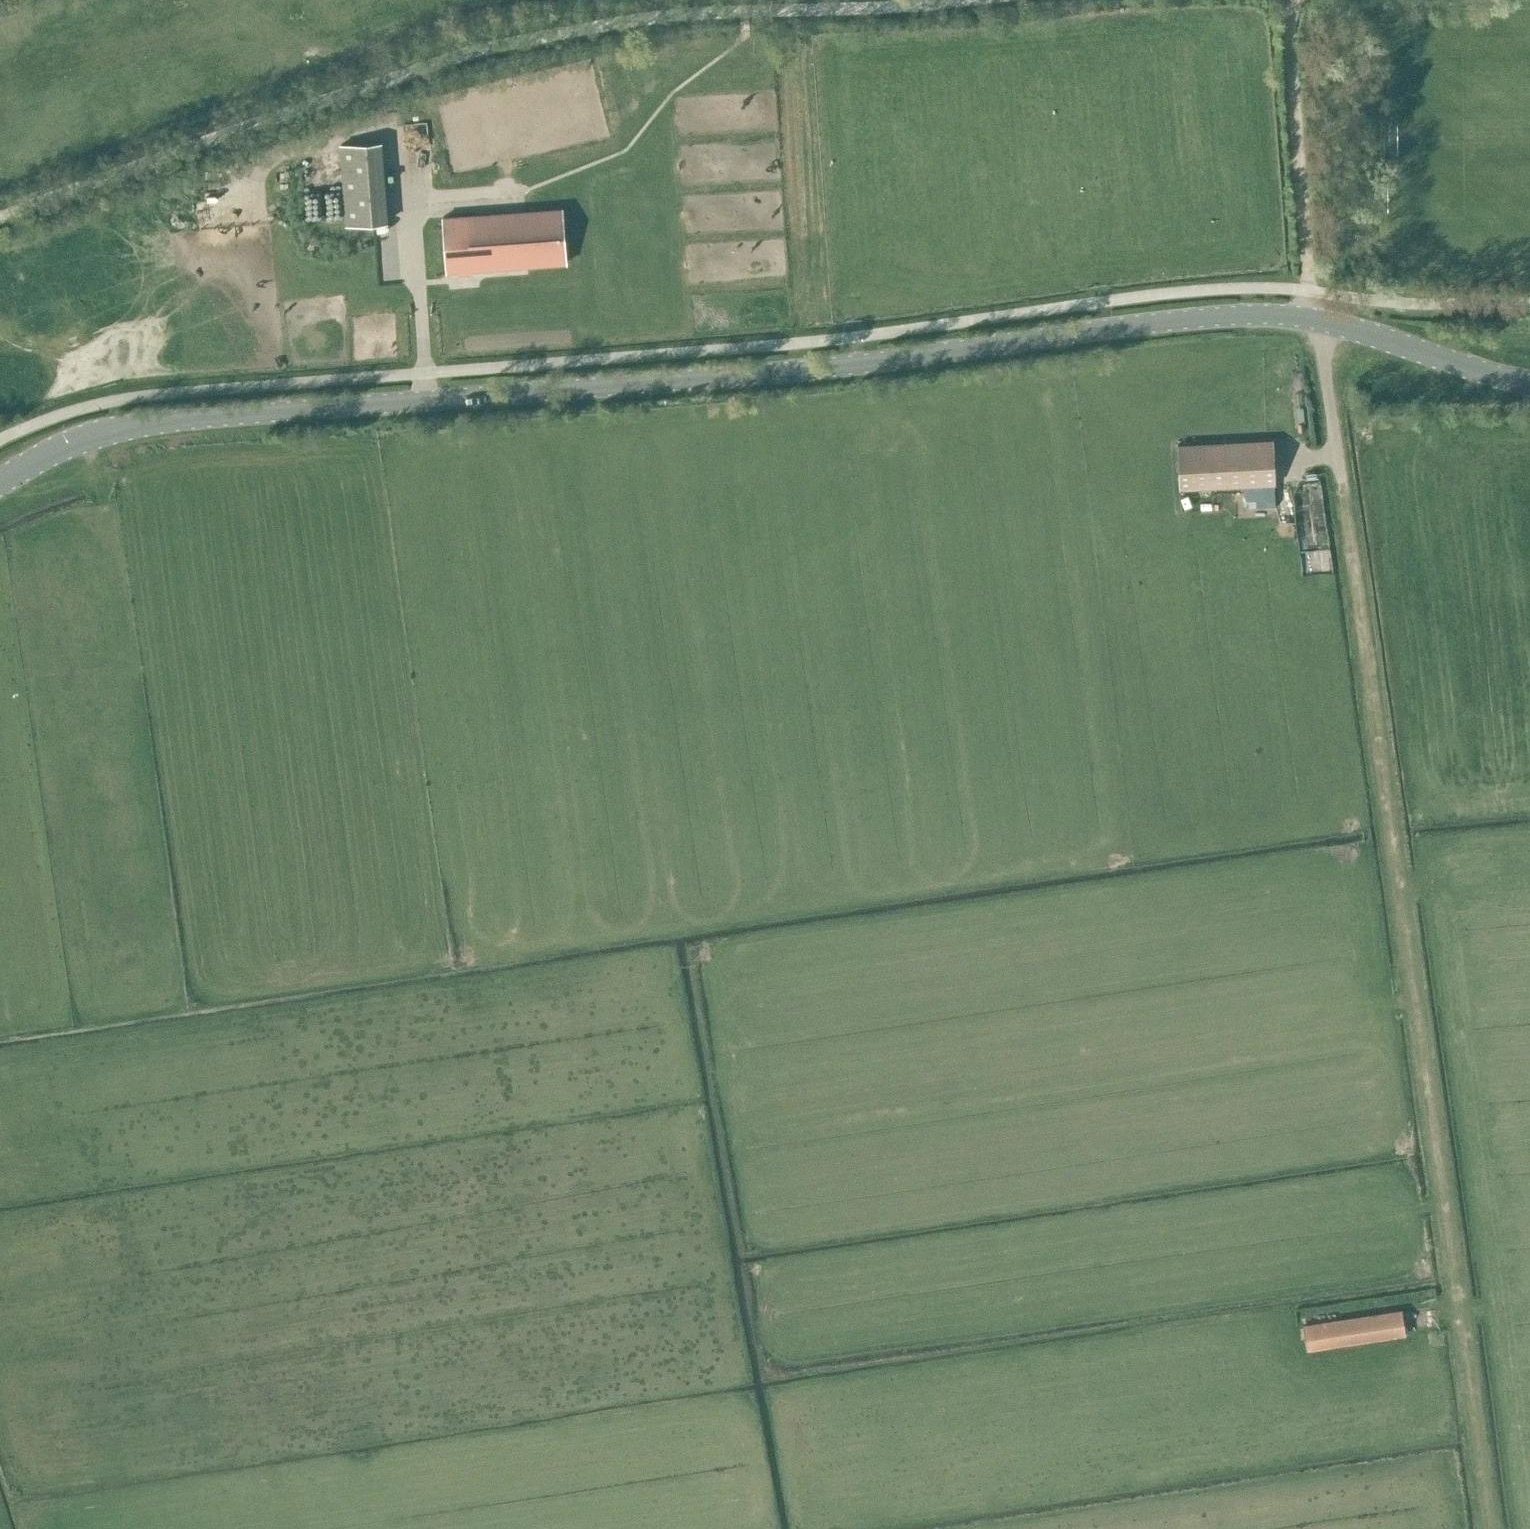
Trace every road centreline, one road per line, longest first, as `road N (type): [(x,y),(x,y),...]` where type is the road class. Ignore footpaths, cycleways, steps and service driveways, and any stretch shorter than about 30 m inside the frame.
road 1 (secondary): [(0,478),(42,451),(103,429),(785,368),(1207,316),(1313,319),(1529,377)]
road 2 (track): [(1293,0),(1309,290),(1497,1528)]

